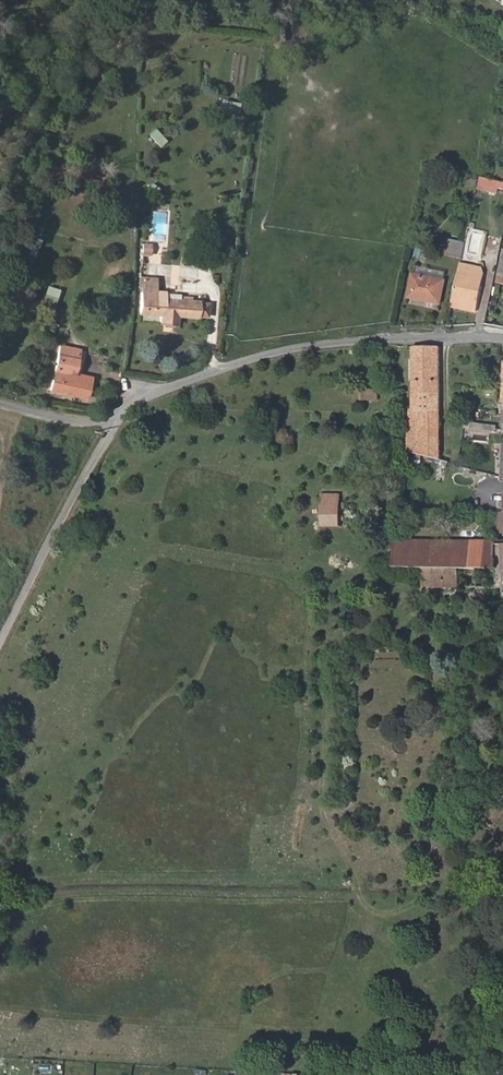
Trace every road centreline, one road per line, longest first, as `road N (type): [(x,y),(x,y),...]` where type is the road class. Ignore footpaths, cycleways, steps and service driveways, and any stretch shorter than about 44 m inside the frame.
road 1 (residential): [(502,340),(344,337),(230,367),(125,410)]
road 2 (residential): [(125,410),(0,654)]
road 3 (residential): [(125,410),(95,417),(0,398)]

